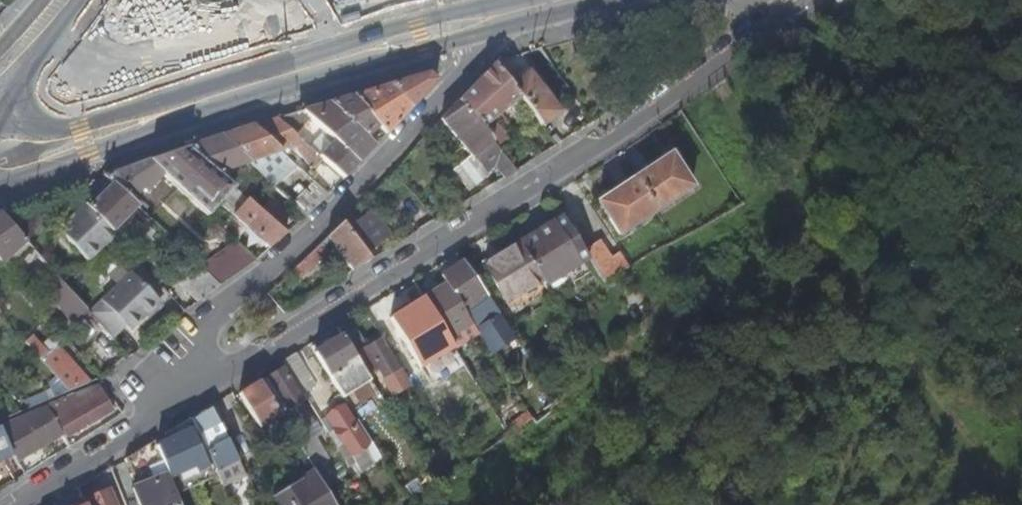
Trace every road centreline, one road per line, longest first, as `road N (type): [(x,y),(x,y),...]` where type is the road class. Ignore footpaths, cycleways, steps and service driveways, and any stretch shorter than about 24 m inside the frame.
road 1 (residential): [(191,395),(580,157),(794,0)]
road 2 (residential): [(516,13),(363,191),(190,338),(191,395)]
road 3 (tertiary): [(516,13),(182,107)]
road 4 (residential): [(25,504),(191,395)]
road 5 (tertiary): [(0,179),(88,157),(182,107)]
road 6 (tertiary): [(182,107),(52,130),(0,123)]
road 7 (secondary): [(0,120),(18,78),(80,0)]

